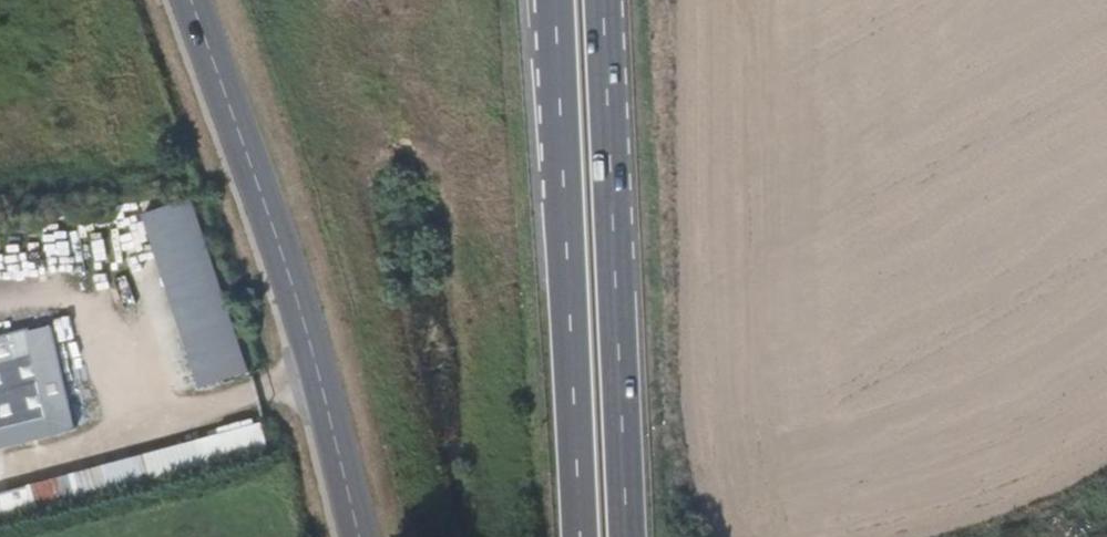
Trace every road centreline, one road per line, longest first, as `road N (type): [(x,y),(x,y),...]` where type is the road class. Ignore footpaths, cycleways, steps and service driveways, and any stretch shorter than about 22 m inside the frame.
road 1 (tertiary): [(194,0),(291,273),(363,536)]
road 2 (trunk): [(554,0),(580,536)]
road 3 (trunk): [(630,536),(606,0)]

